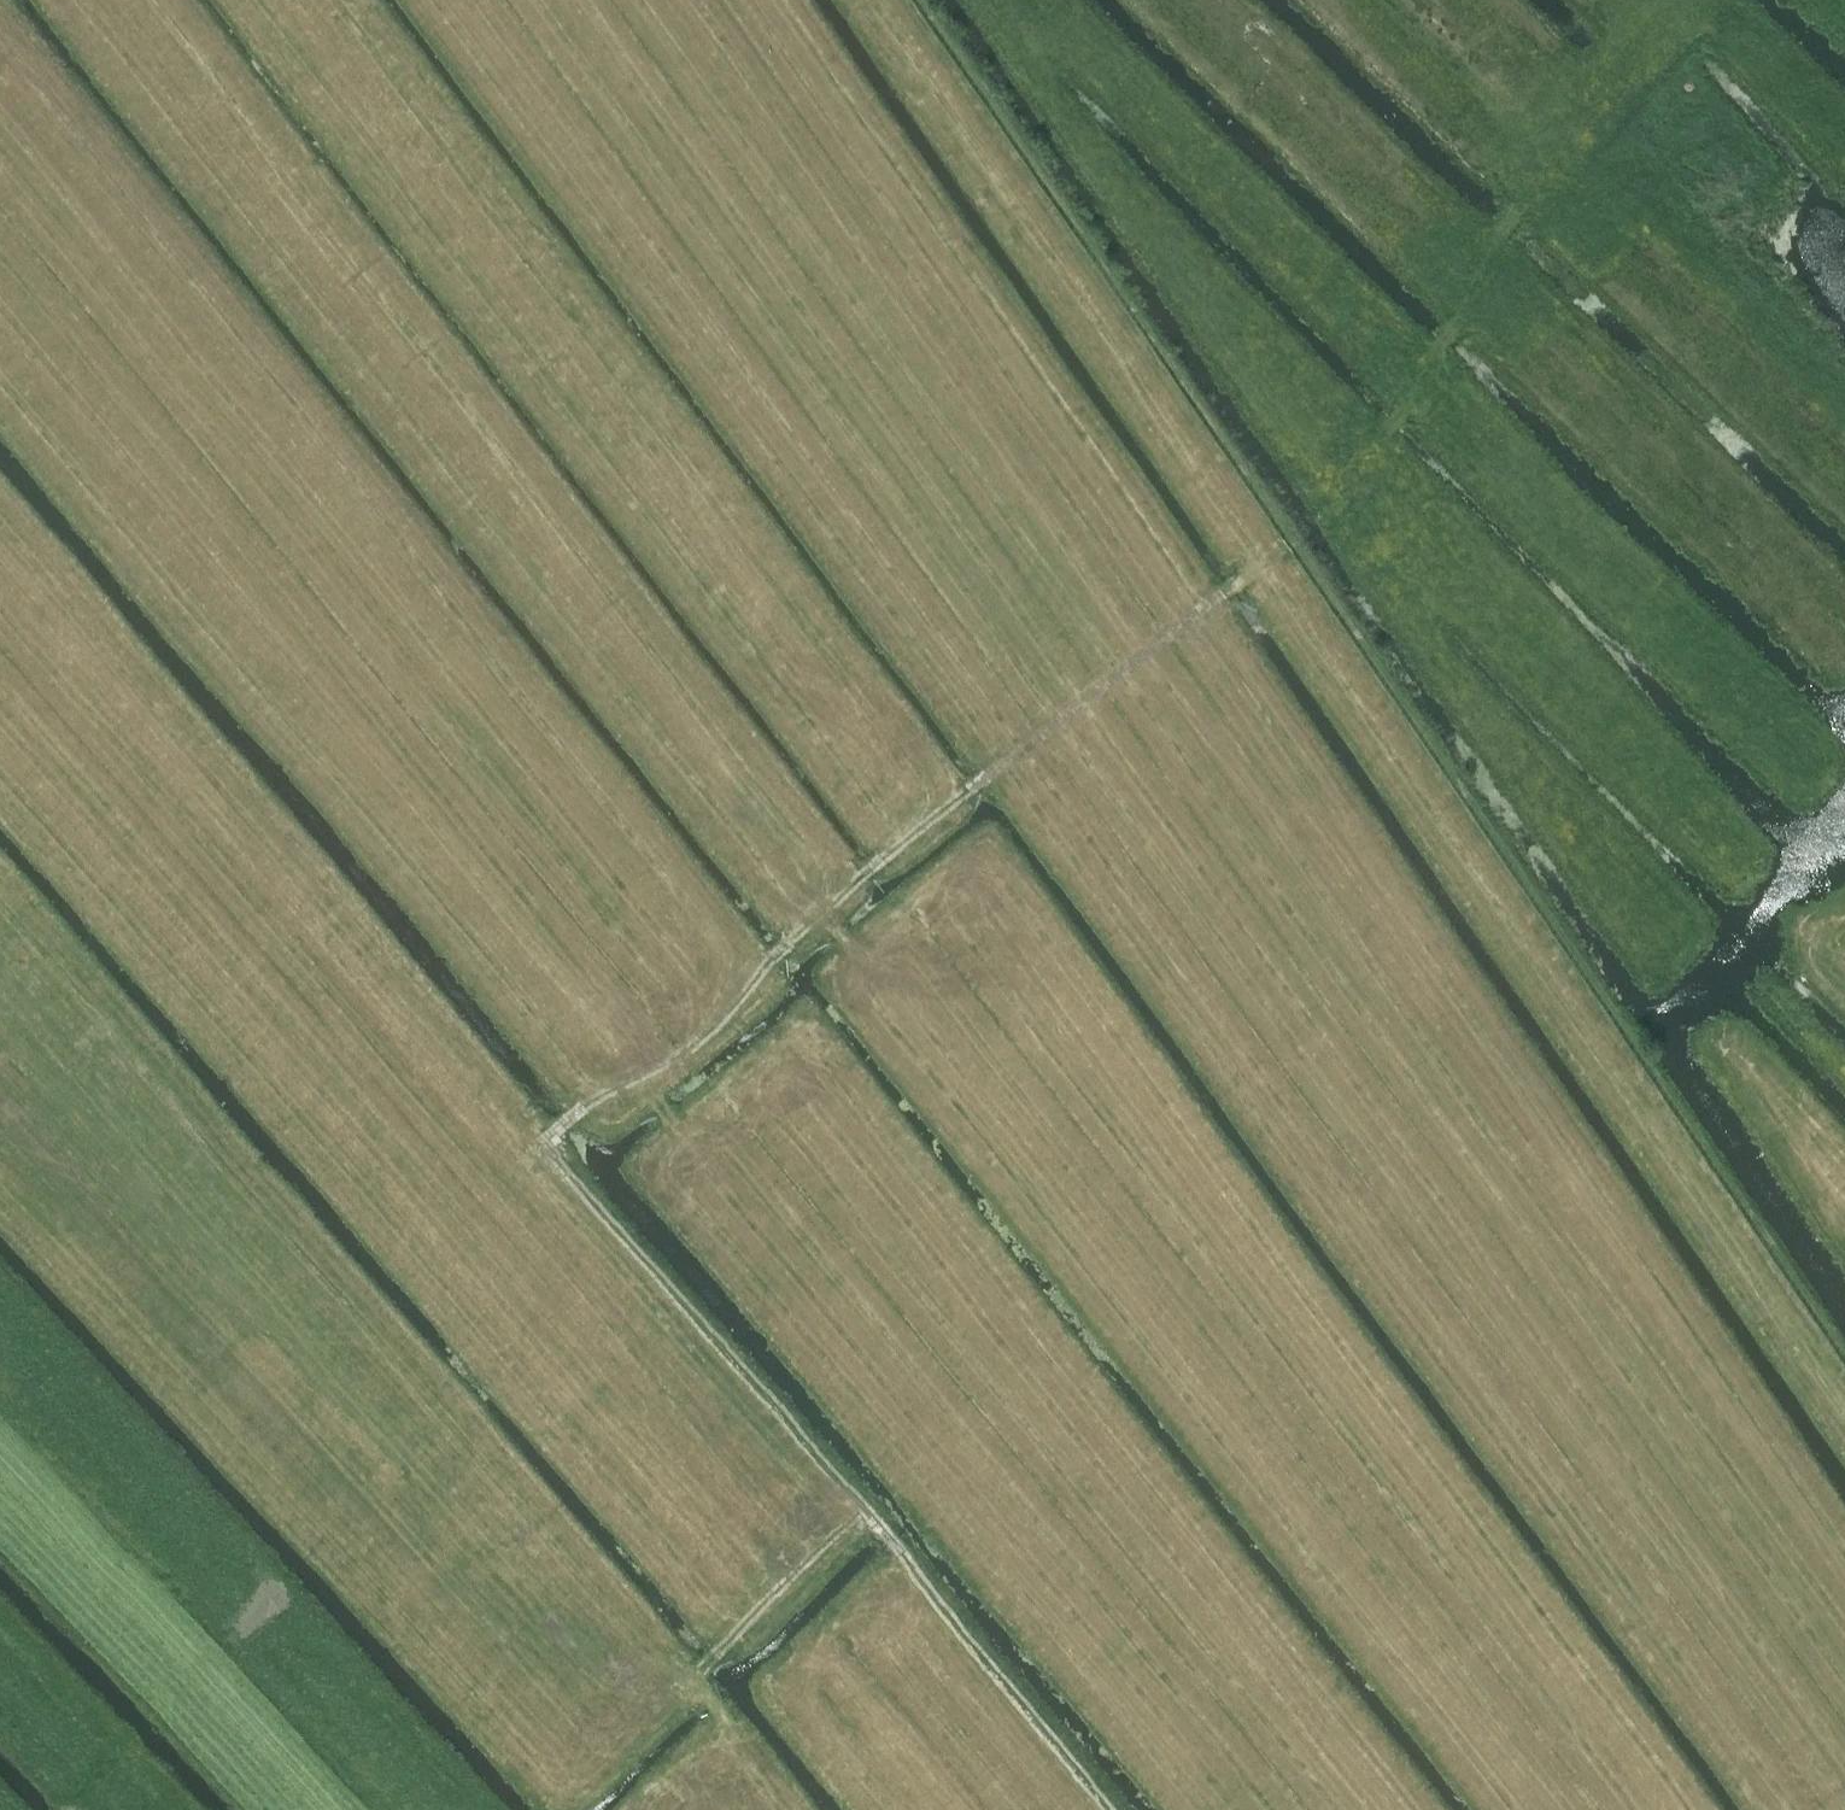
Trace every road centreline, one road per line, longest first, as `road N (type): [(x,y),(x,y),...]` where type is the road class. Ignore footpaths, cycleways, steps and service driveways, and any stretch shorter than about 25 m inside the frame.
road 1 (track): [(1625,62),(1518,208),(1460,324),(1343,510),(918,828),(787,941),(694,1043),(549,1136),(548,1149),(617,1232),(865,1507),(702,1667)]
road 2 (track): [(865,1507),(1111,1809)]

